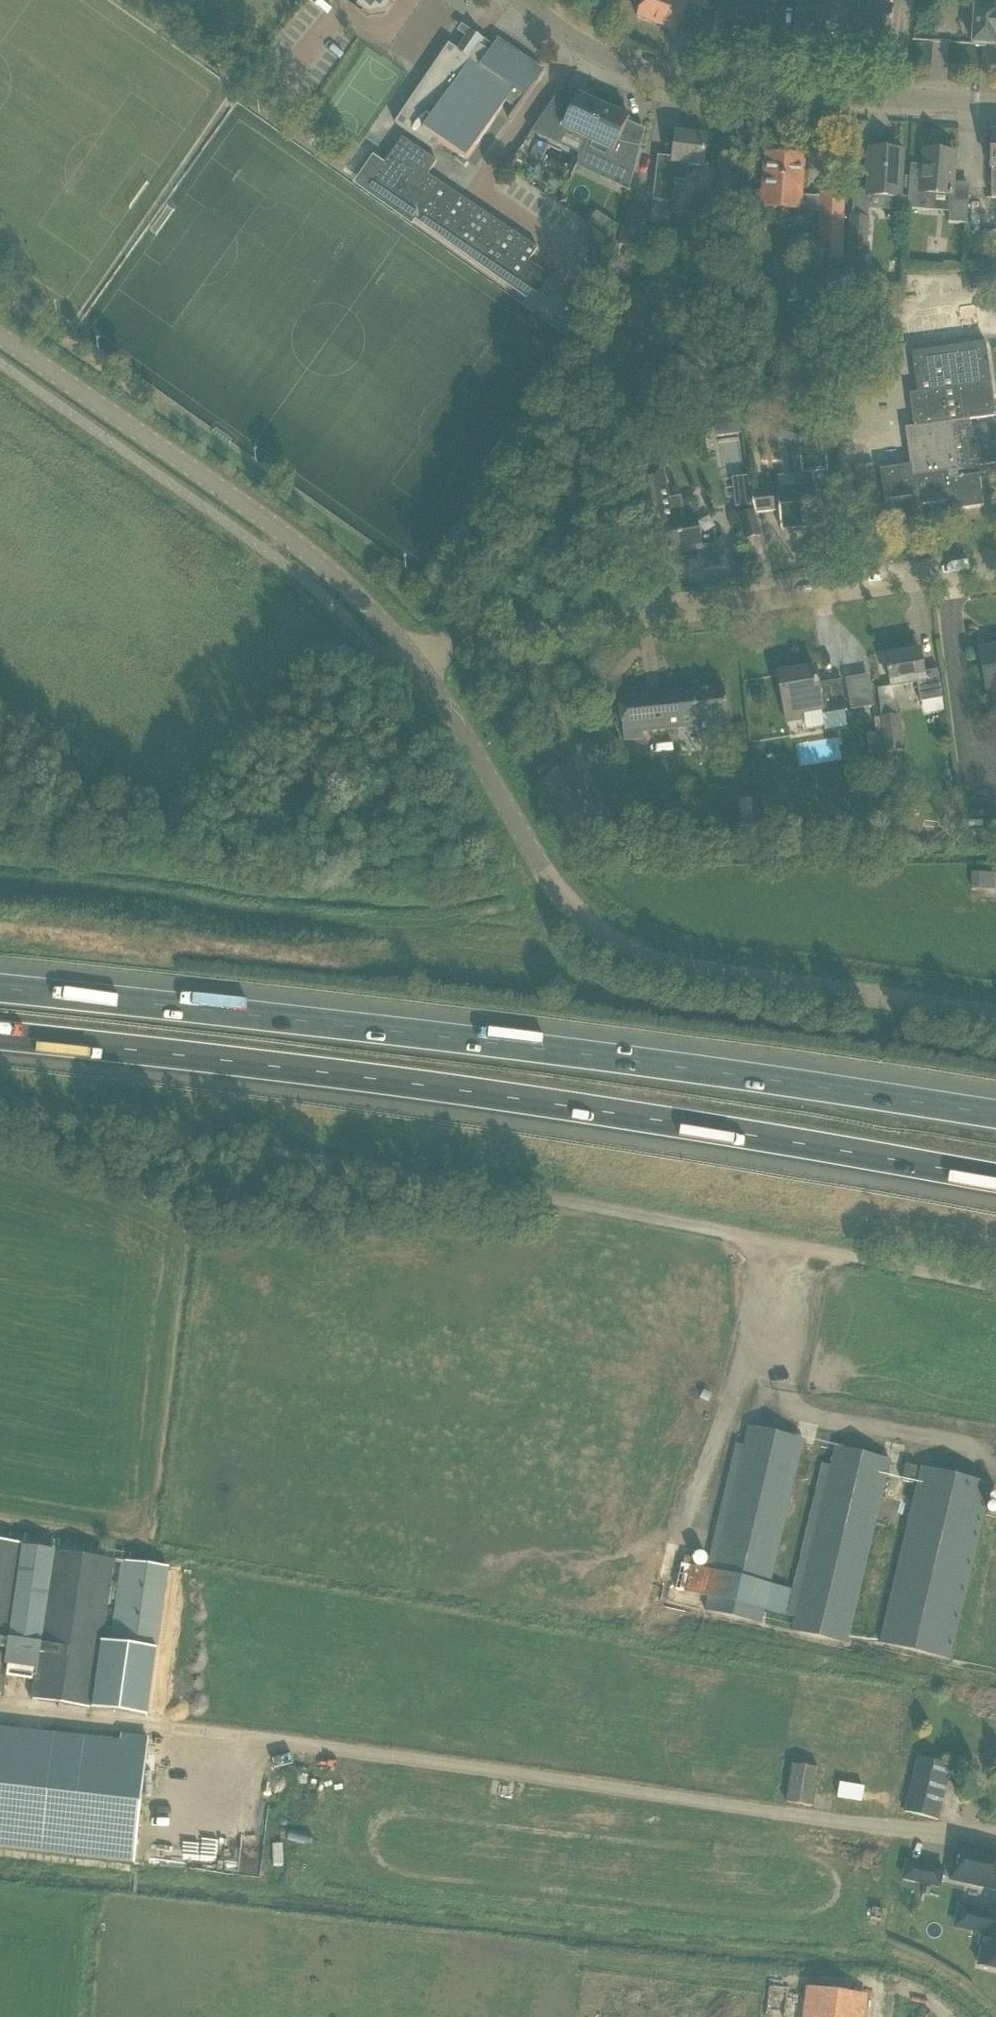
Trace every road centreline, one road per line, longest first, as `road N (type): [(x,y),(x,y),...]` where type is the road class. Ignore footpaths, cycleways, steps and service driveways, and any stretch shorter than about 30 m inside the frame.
road 1 (unclassified): [(995,1286),(550,1190),(0,1100)]
road 2 (motorway): [(0,1042),(274,1069),(995,1183)]
road 3 (motorway): [(995,1118),(619,1063),(0,989)]
road 4 (tertiary): [(995,1014),(679,968),(615,943),(562,901),(411,656)]
road 5 (residential): [(411,656),(470,641),(995,565)]
road 6 (tertiary): [(411,656),(351,590),(259,514),(0,334)]
road 7 (residential): [(995,106),(667,80),(603,55),(521,0)]

